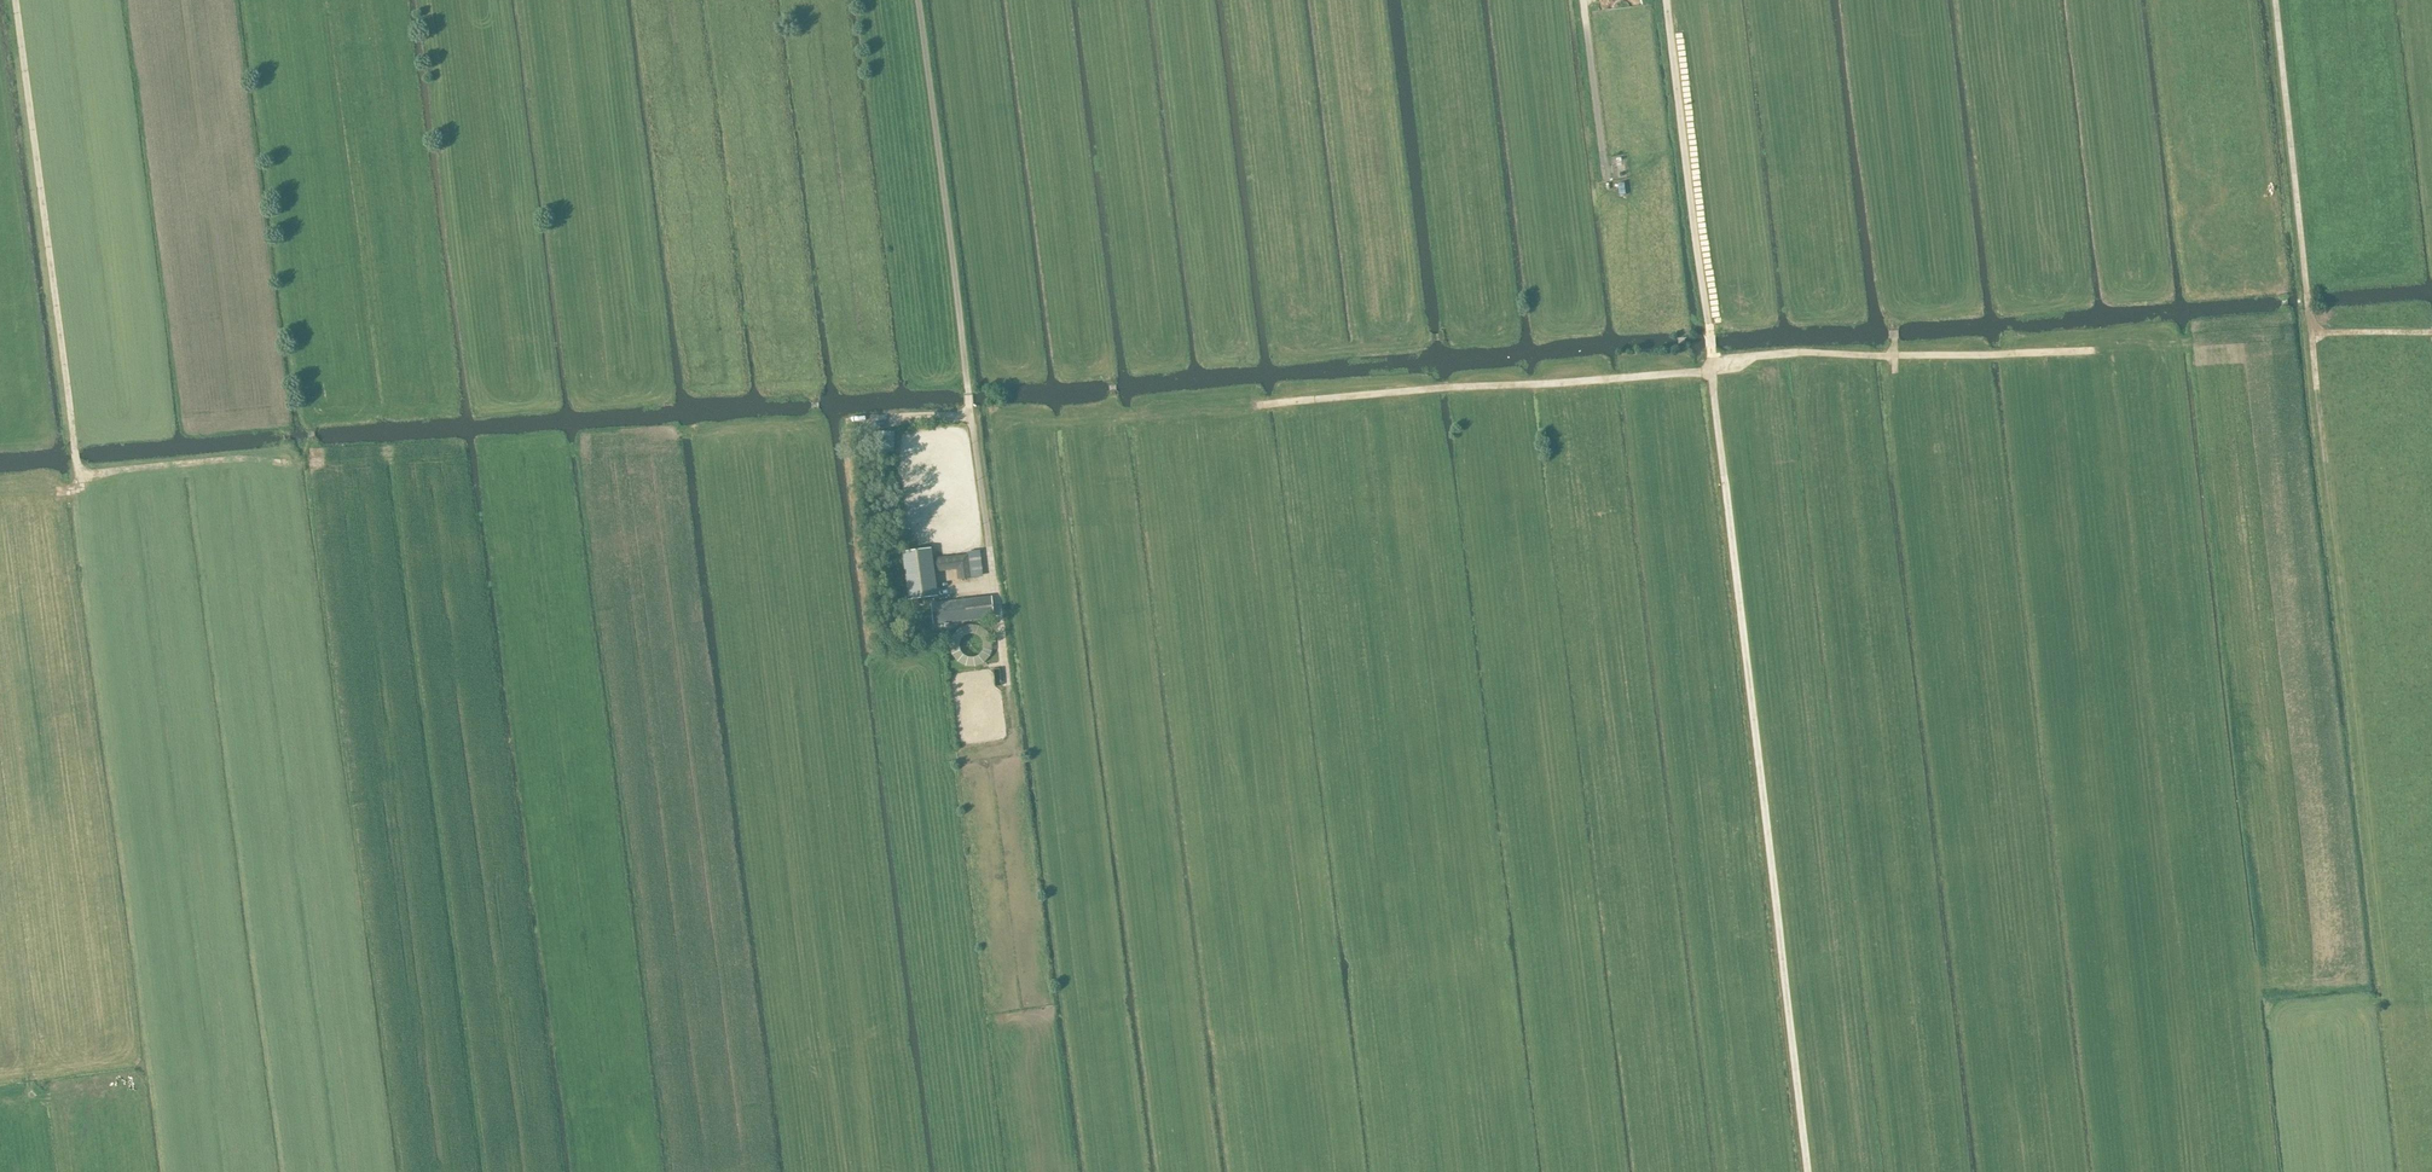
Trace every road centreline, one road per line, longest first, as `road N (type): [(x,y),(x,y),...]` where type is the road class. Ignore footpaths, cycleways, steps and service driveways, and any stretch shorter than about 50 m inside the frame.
road 1 (track): [(1808,1171),(1666,0)]
road 2 (track): [(1259,405),(1676,374),(1807,352),(2092,351)]
road 3 (track): [(321,462),(237,458),(81,475),(77,469),(14,0)]
road 4 (unclassified): [(1606,180),(1584,0)]

